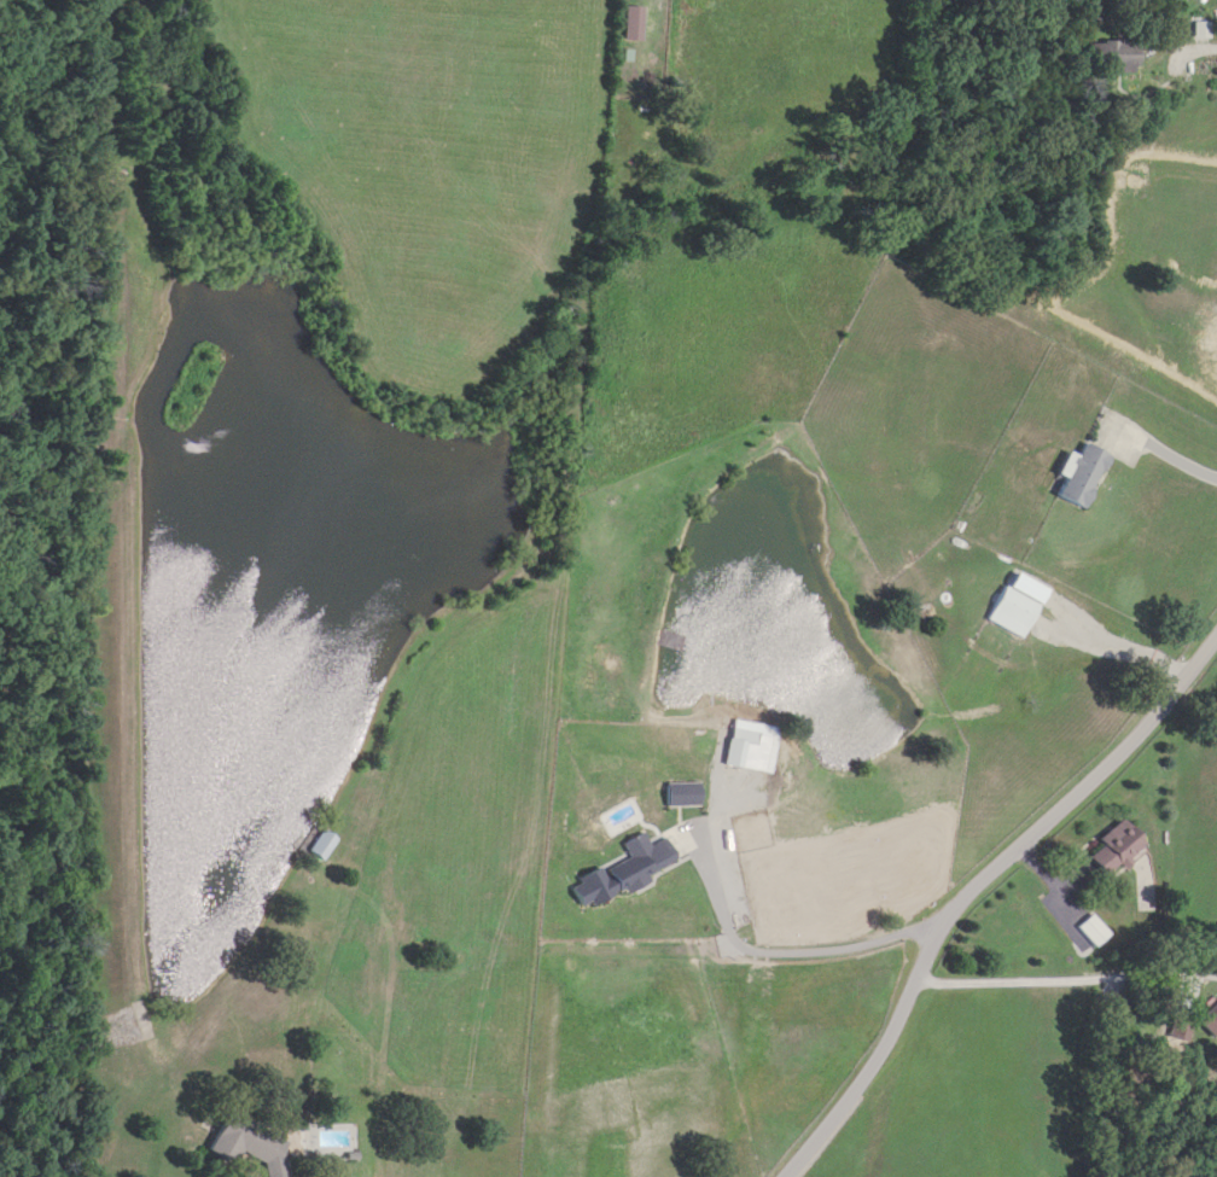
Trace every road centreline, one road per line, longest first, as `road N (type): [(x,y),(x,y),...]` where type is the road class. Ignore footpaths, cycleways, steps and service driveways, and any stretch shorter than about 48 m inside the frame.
road 1 (residential): [(98,0),(101,208),(129,407),(135,949),(151,1026),(200,1176)]
road 2 (residential): [(789,1176),(856,1092),(967,898),(1107,769),(1216,638)]

